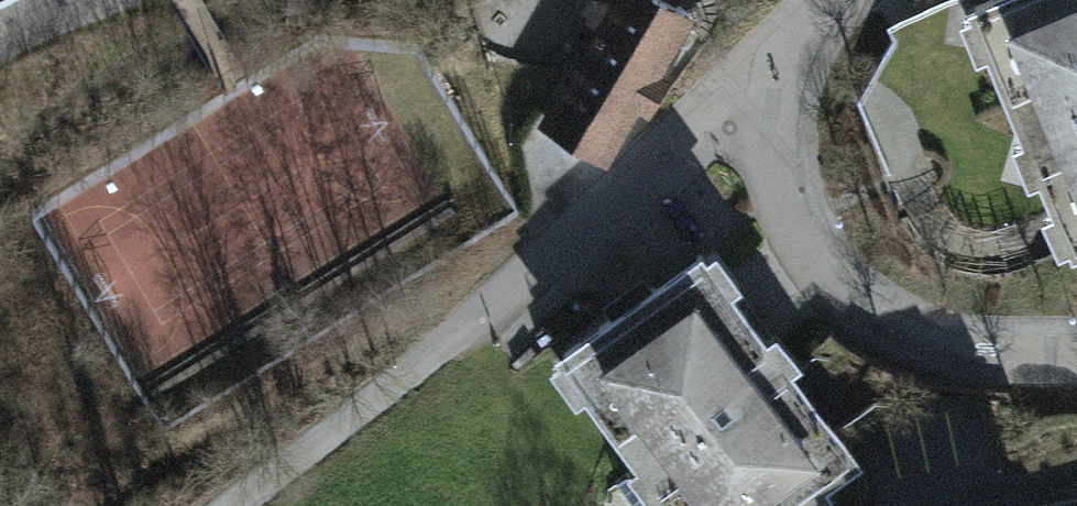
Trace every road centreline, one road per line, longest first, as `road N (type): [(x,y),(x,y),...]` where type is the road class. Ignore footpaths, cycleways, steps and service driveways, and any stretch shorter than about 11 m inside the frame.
road 1 (residential): [(828,45),(279,505)]
road 2 (residential): [(828,45),(787,164),(840,289),(1035,353),(1076,353)]
road 3 (residential): [(128,0),(0,79)]

